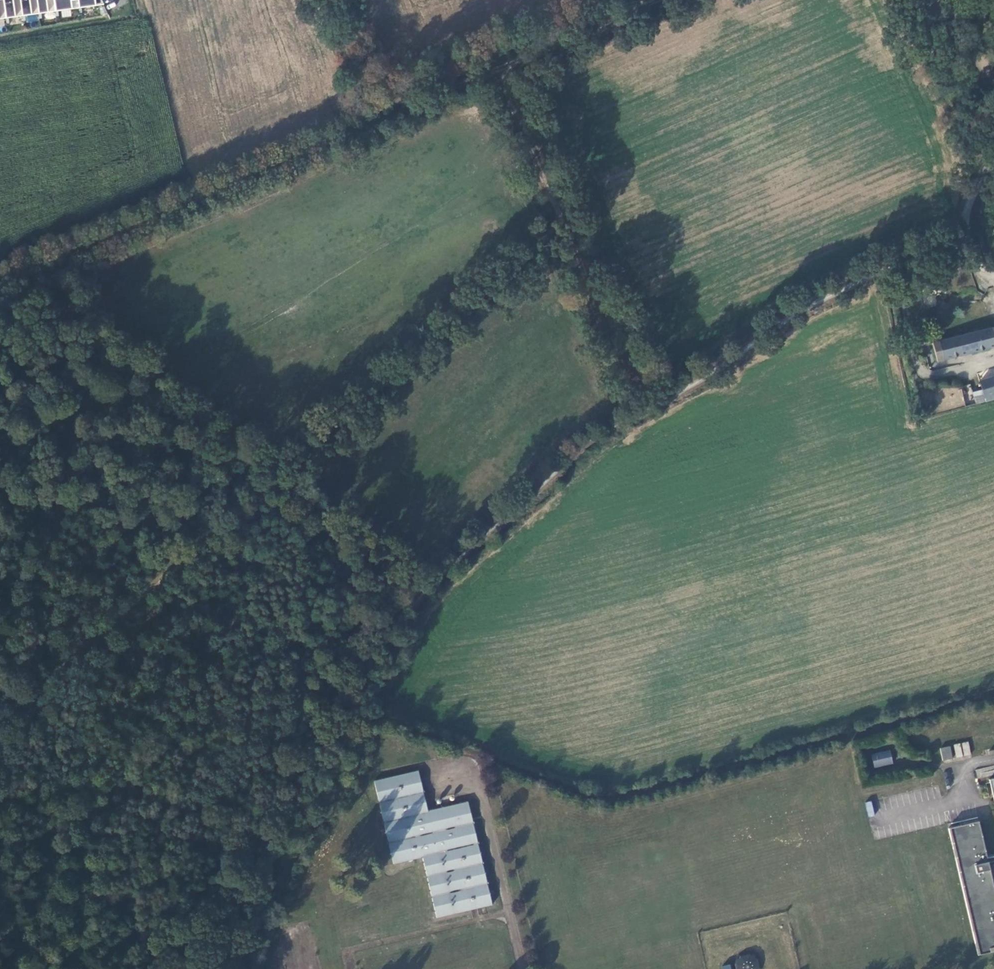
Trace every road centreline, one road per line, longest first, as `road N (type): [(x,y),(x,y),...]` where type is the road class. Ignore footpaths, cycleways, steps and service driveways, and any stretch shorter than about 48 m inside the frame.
road 1 (track): [(993,275),(963,242),(815,302),(545,476),(419,596),(288,829),(238,968)]

